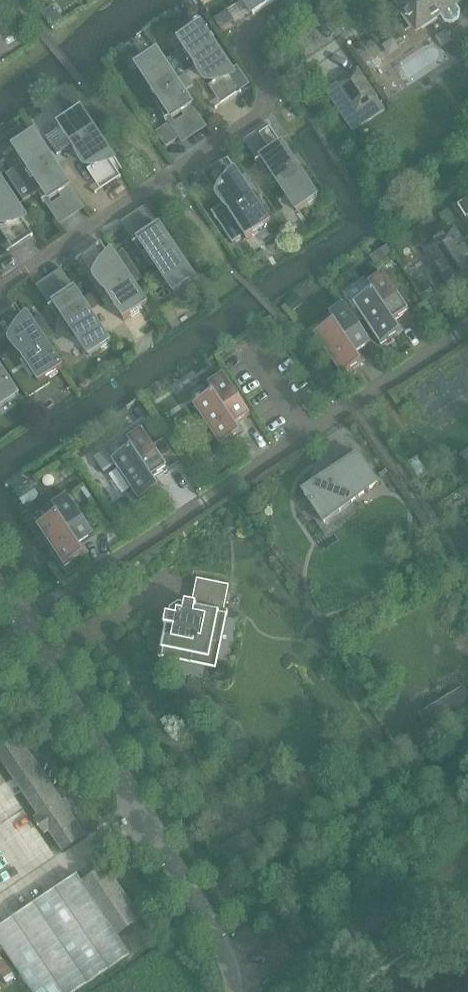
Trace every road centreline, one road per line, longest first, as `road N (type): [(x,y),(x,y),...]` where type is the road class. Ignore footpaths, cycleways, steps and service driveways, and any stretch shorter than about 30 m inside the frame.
road 1 (residential): [(22,623),(467,328)]
road 2 (residential): [(293,0),(233,40),(272,100),(0,285)]
road 3 (unclassified): [(234,991),(224,952),(22,623)]

